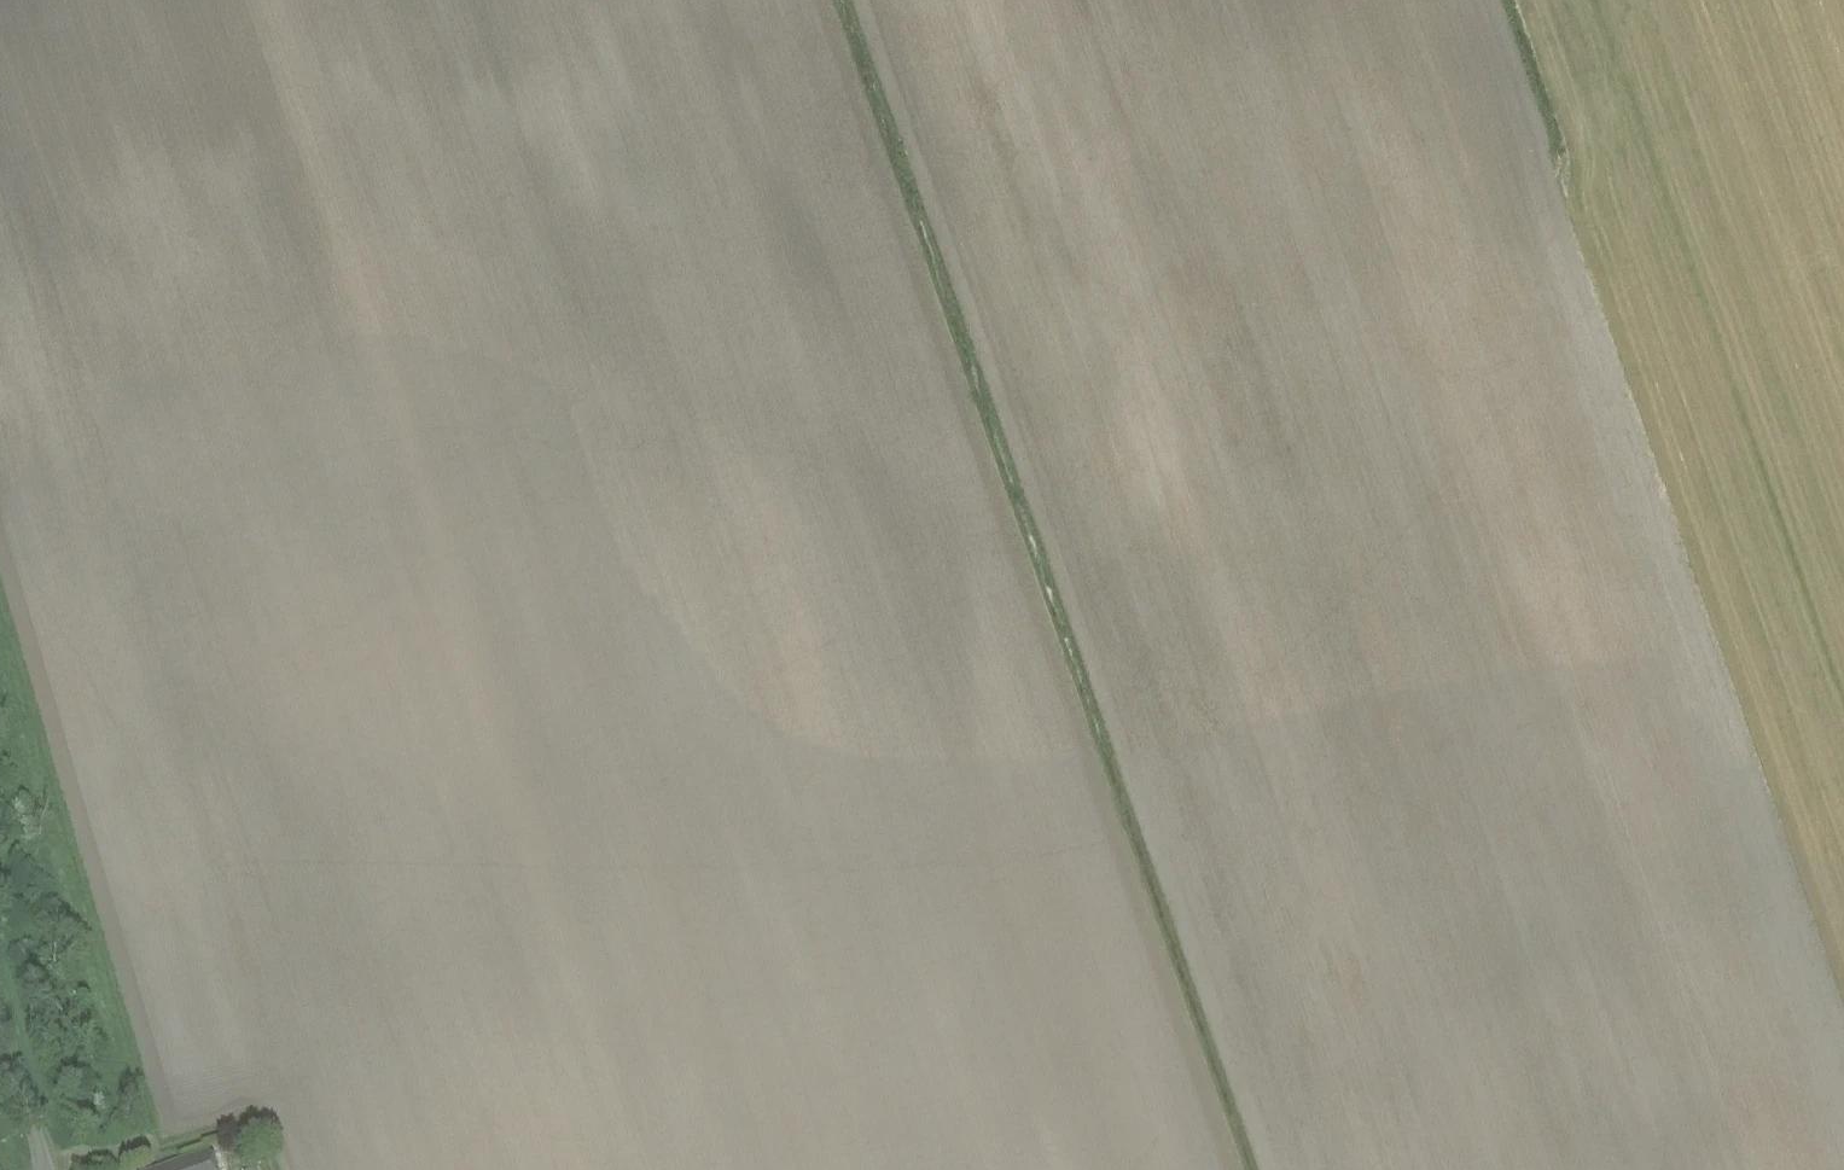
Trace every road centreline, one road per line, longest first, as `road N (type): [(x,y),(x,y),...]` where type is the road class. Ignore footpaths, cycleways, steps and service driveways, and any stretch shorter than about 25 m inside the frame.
road 1 (unclassified): [(44,1169),(0,1023)]

